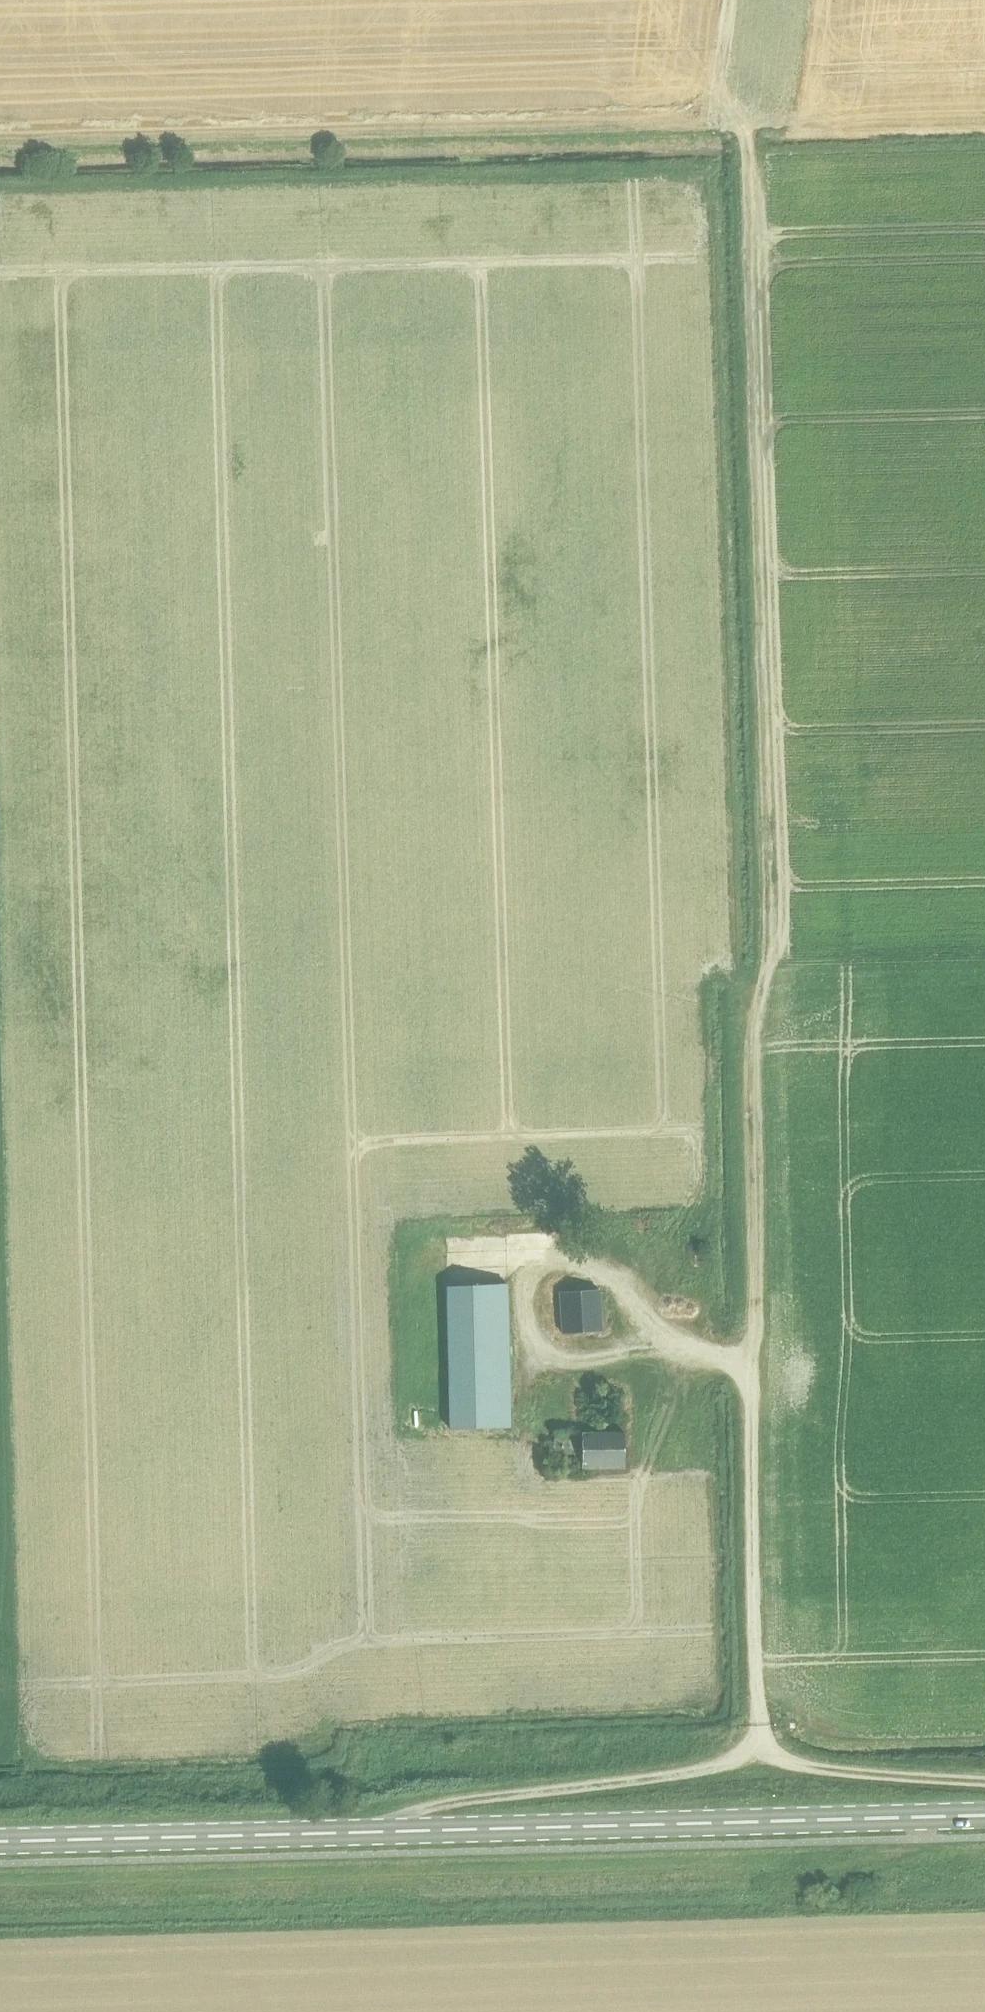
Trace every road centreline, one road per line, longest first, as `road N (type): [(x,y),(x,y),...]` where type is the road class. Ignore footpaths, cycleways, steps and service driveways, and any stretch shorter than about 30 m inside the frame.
road 1 (track): [(740,142),(764,971),(751,1377)]
road 2 (primary): [(0,1841),(984,1816)]

